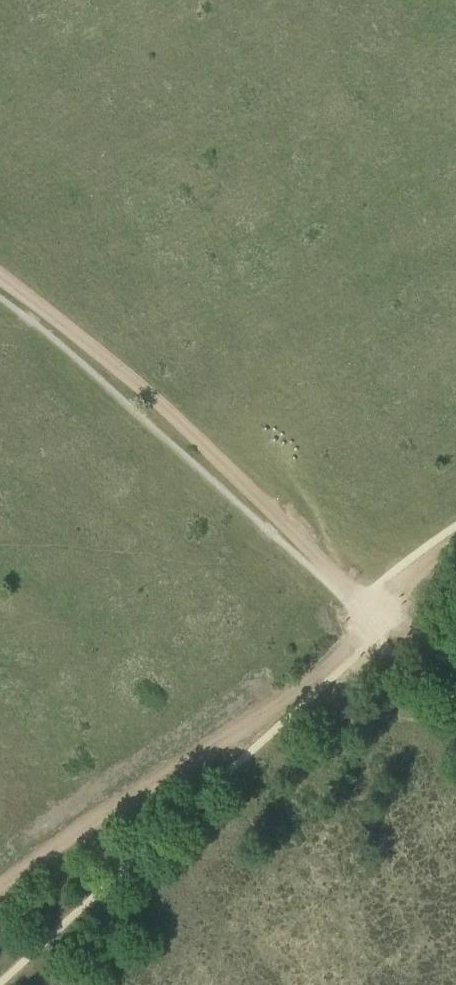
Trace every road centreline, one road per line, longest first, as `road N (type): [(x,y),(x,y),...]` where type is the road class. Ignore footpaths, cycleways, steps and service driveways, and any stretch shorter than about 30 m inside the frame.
road 1 (track): [(0,276),(141,388),(363,600)]
road 2 (track): [(0,893),(333,665),(378,608)]

